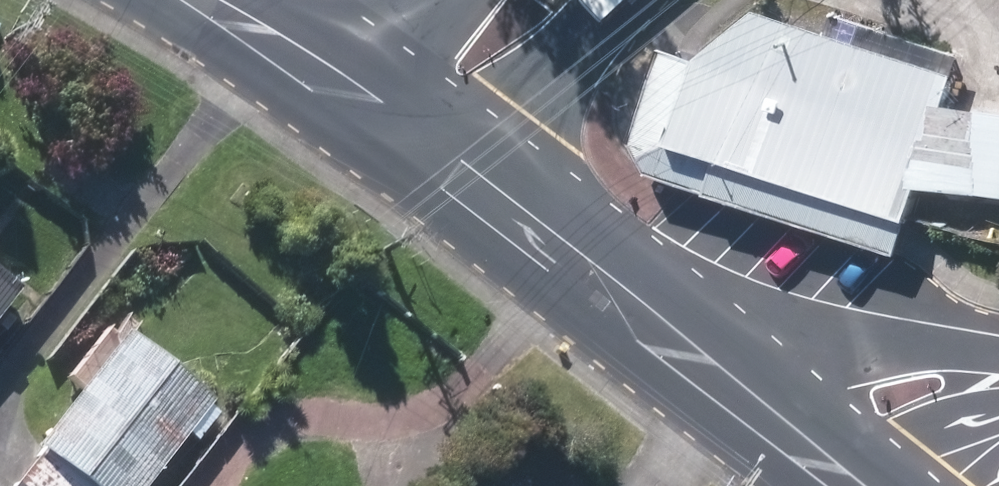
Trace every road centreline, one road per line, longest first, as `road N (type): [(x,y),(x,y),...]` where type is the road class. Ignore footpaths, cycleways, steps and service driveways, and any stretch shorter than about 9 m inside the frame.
road 1 (residential): [(684,338),(862,339),(998,354)]
road 2 (tertiary): [(469,174),(684,338)]
road 3 (tertiary): [(684,338),(864,485)]
road 4 (tertiary): [(613,0),(469,174)]
road 5 (tertiary): [(342,80),(469,174)]
road 6 (tertiary): [(230,0),(342,80)]
road 7 (tertiary): [(342,80),(444,0)]

